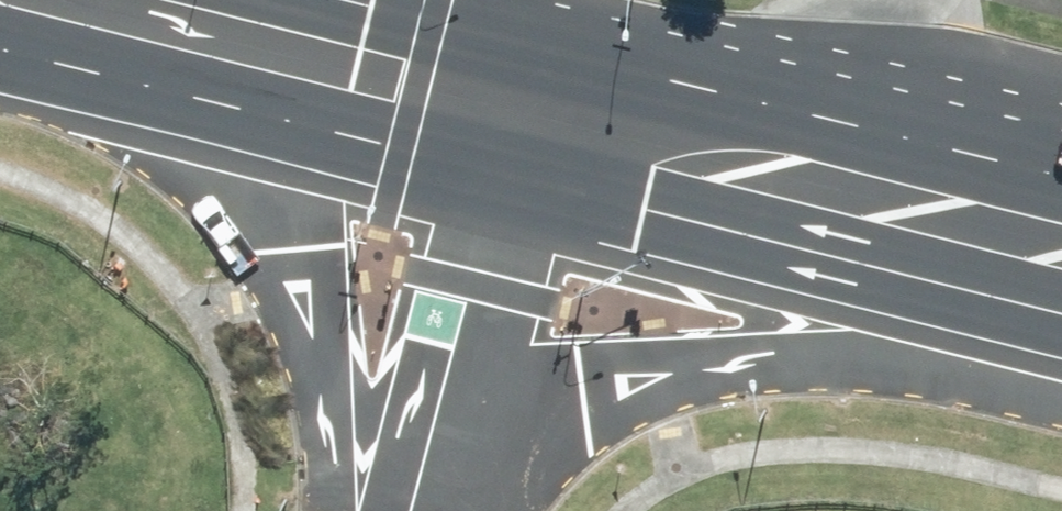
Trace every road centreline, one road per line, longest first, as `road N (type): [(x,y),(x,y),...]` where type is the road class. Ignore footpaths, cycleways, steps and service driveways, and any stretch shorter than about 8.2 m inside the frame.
road 1 (secondary): [(1061,260),(684,364),(466,481),(441,510)]
road 2 (secondary): [(372,510),(311,309),(127,68),(50,0)]
road 3 (secondary): [(1061,224),(515,86)]
road 4 (unclassified): [(515,86),(406,510)]
road 5 (secondary): [(515,86),(198,0)]

